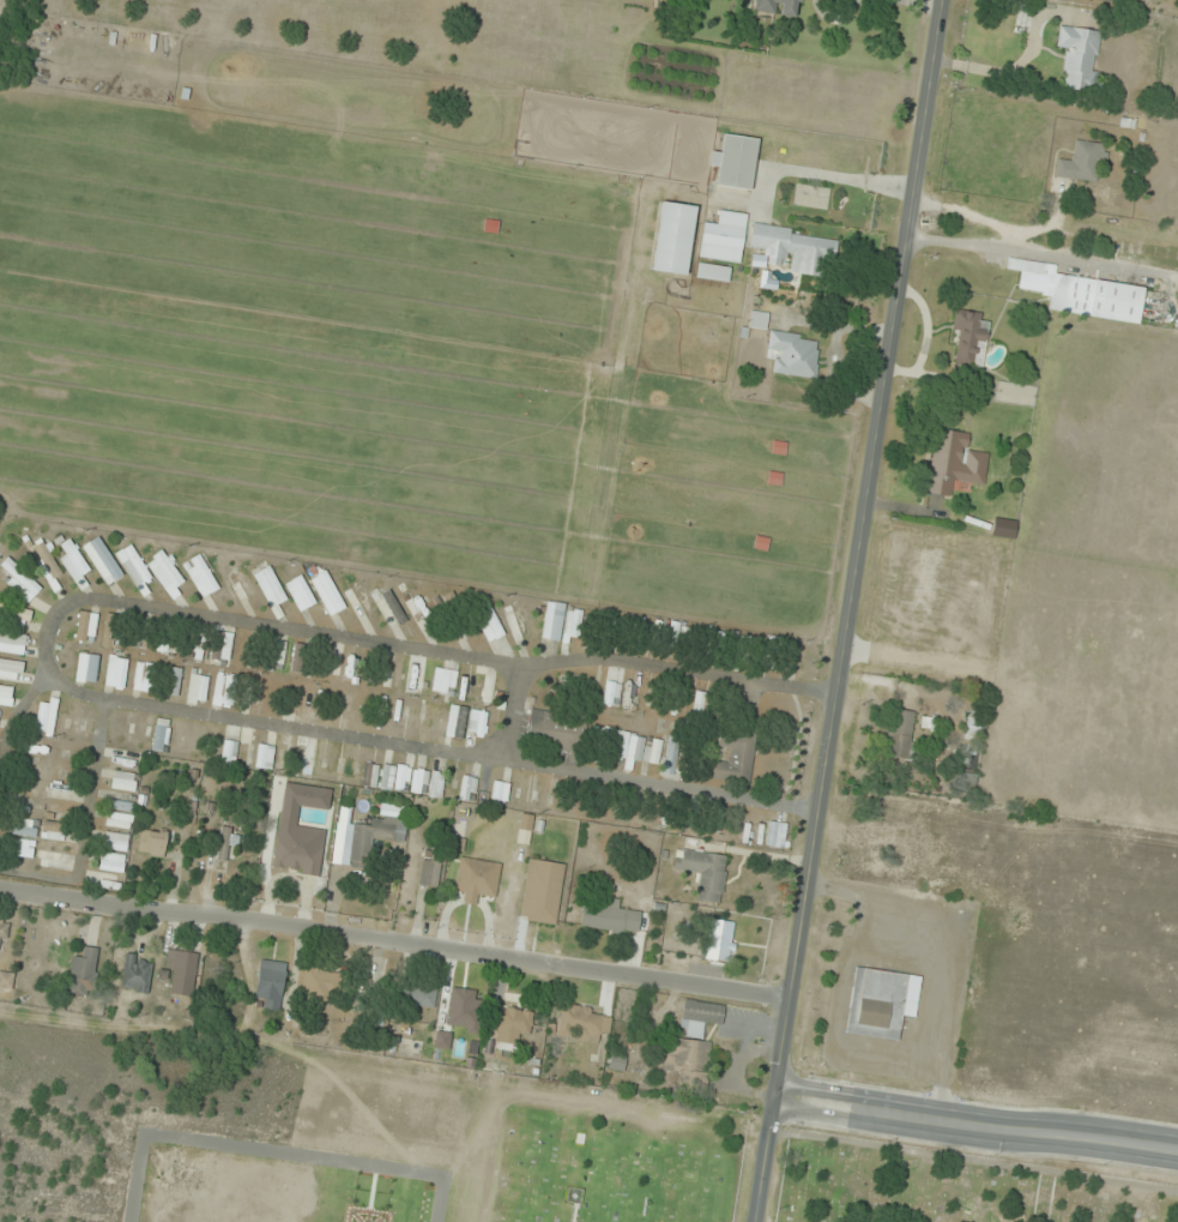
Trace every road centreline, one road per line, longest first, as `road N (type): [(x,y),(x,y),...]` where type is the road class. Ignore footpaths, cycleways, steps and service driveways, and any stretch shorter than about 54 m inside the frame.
road 1 (tertiary): [(752,1221),(940,0)]
road 2 (residential): [(833,694),(603,657),(522,663),(99,597),(66,602),(56,612),(47,628),(52,675)]
road 3 (residential): [(0,890),(786,998)]
road 4 (residential): [(815,812),(71,691),(52,675)]
road 5 (tertiary): [(772,1095),(1177,1152)]
road 6 (residential): [(0,874),(80,886),(109,697)]

